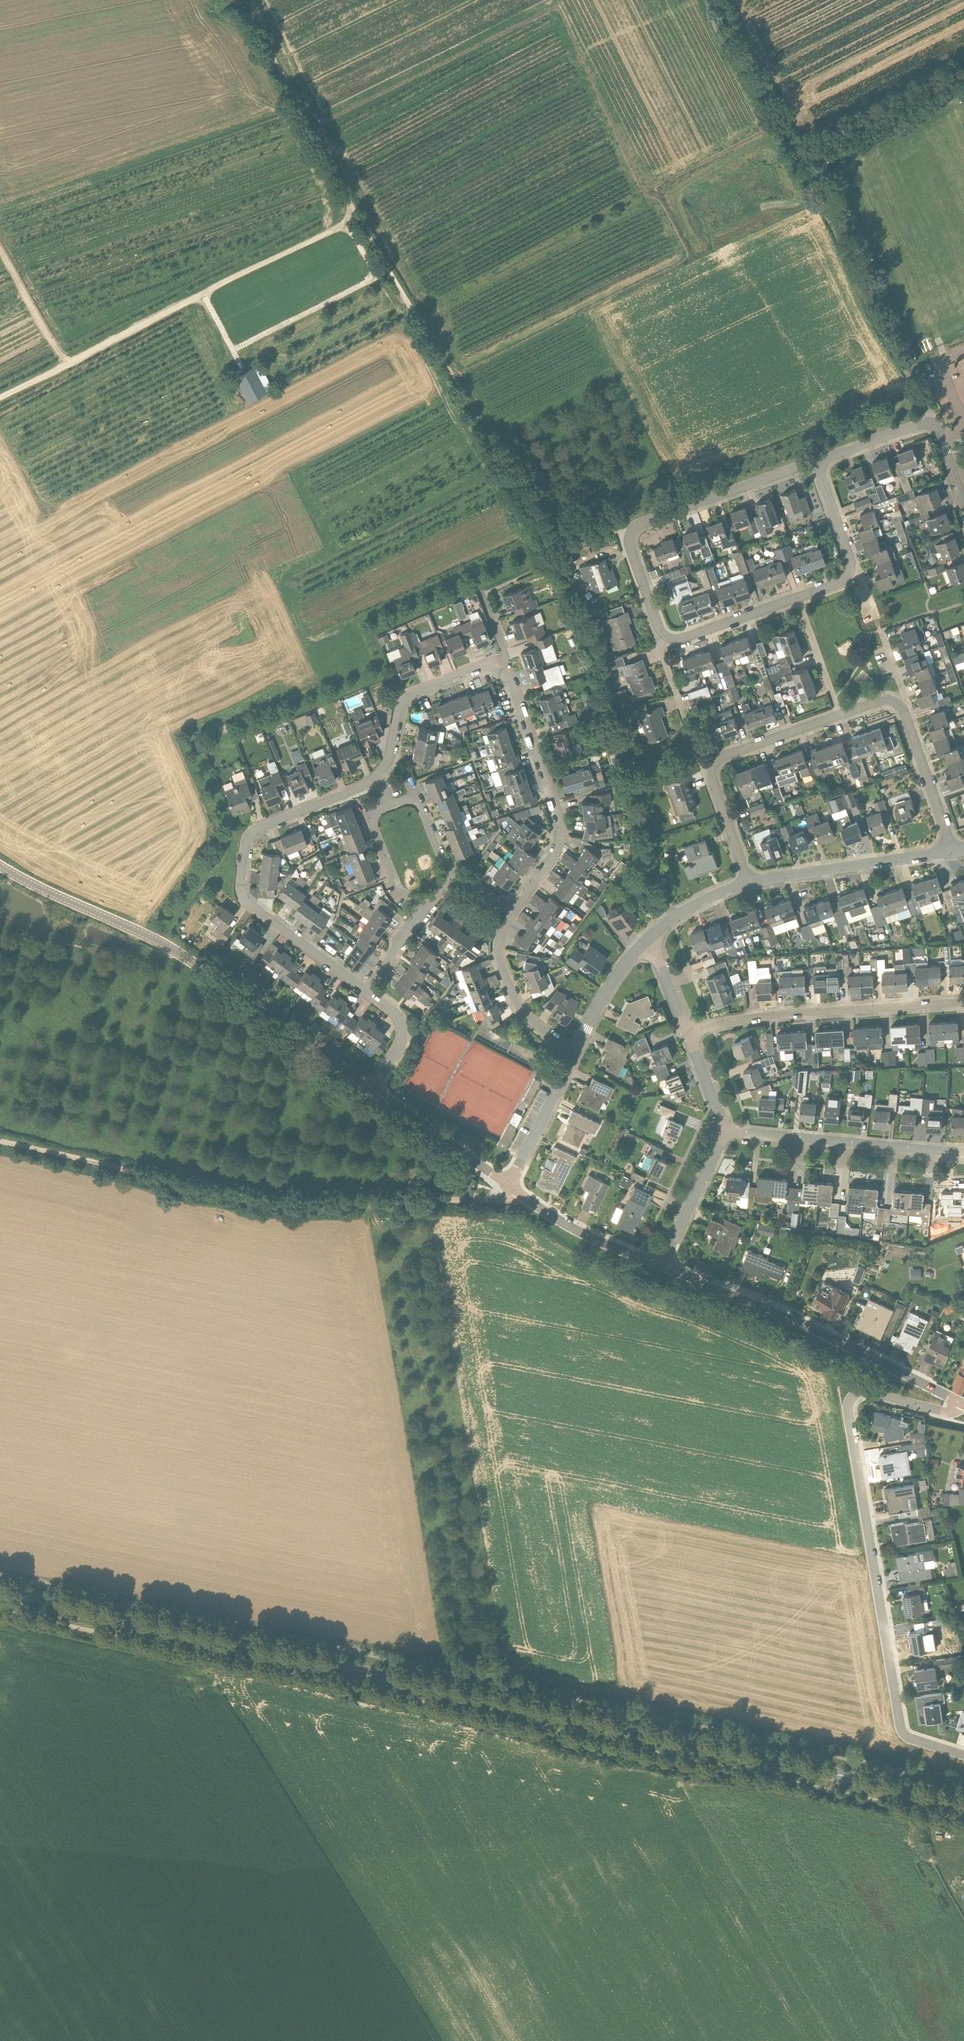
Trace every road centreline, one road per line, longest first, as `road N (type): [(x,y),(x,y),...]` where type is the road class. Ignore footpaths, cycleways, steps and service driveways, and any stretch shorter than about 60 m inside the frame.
road 1 (residential): [(672,922),(614,710),(557,562),(236,0)]
road 2 (primary): [(921,1793),(0,1593)]
road 3 (track): [(0,1141),(268,1202),(500,1202),(517,1194)]
road 4 (residential): [(963,1413),(870,1393),(849,1406),(901,1731),(963,1756)]
road 5 (unclassified): [(931,425),(717,0)]
road 6 (tertiary): [(372,1090),(173,950),(0,866)]
road 7 (track): [(0,398),(318,238),(345,222),(352,207)]
road 8 (residential): [(365,991),(248,904),(240,889),(250,834),(377,779)]
road 9 (tertiary): [(963,1406),(795,1320),(661,1267)]
road 10 (residential): [(665,638),(638,561),(635,541),(644,528),(817,464)]
road 11 (residential): [(688,1033),(784,1014),(963,1003)]
road 12 (residential): [(500,672),(511,684),(559,831),(554,852),(509,914)]
road 13 (residential): [(963,1152),(726,1131)]
road 14 (residential): [(952,852),(897,702),(840,715)]
road 15 (residential): [(749,883),(952,852)]
road 16 (track): [(234,352),(372,278),(407,301)]
road 17 (residential): [(377,779),(389,763),(407,699),(474,670),(500,672)]
road 18 (residential): [(509,914),(498,932),(498,961),(520,1012),(575,1054)]
road 19 (tertiary): [(661,1267),(587,1238),(507,1187)]
road 20 (residential): [(798,599),(844,581),(851,568),(817,464)]
road 21 (tertiary): [(507,1187),(372,1090)]
road 22 (residential): [(661,1267),(726,1131)]
road 23 (residential): [(507,1187),(575,1054)]
road 24 (residential): [(840,715),(704,762)]
road 25 (residential): [(575,1054),(608,989),(651,937)]
road 26 (residential): [(665,638),(798,599)]
road 27 (track): [(64,364),(0,250)]
road 28 (residential): [(426,910),(397,886),(372,822),(389,806)]
road 29 (residential): [(749,883),(704,762)]
road 30 (residential): [(372,1090),(404,1035),(397,1014),(365,991)]
road 31 (residential): [(817,464),(931,425)]

